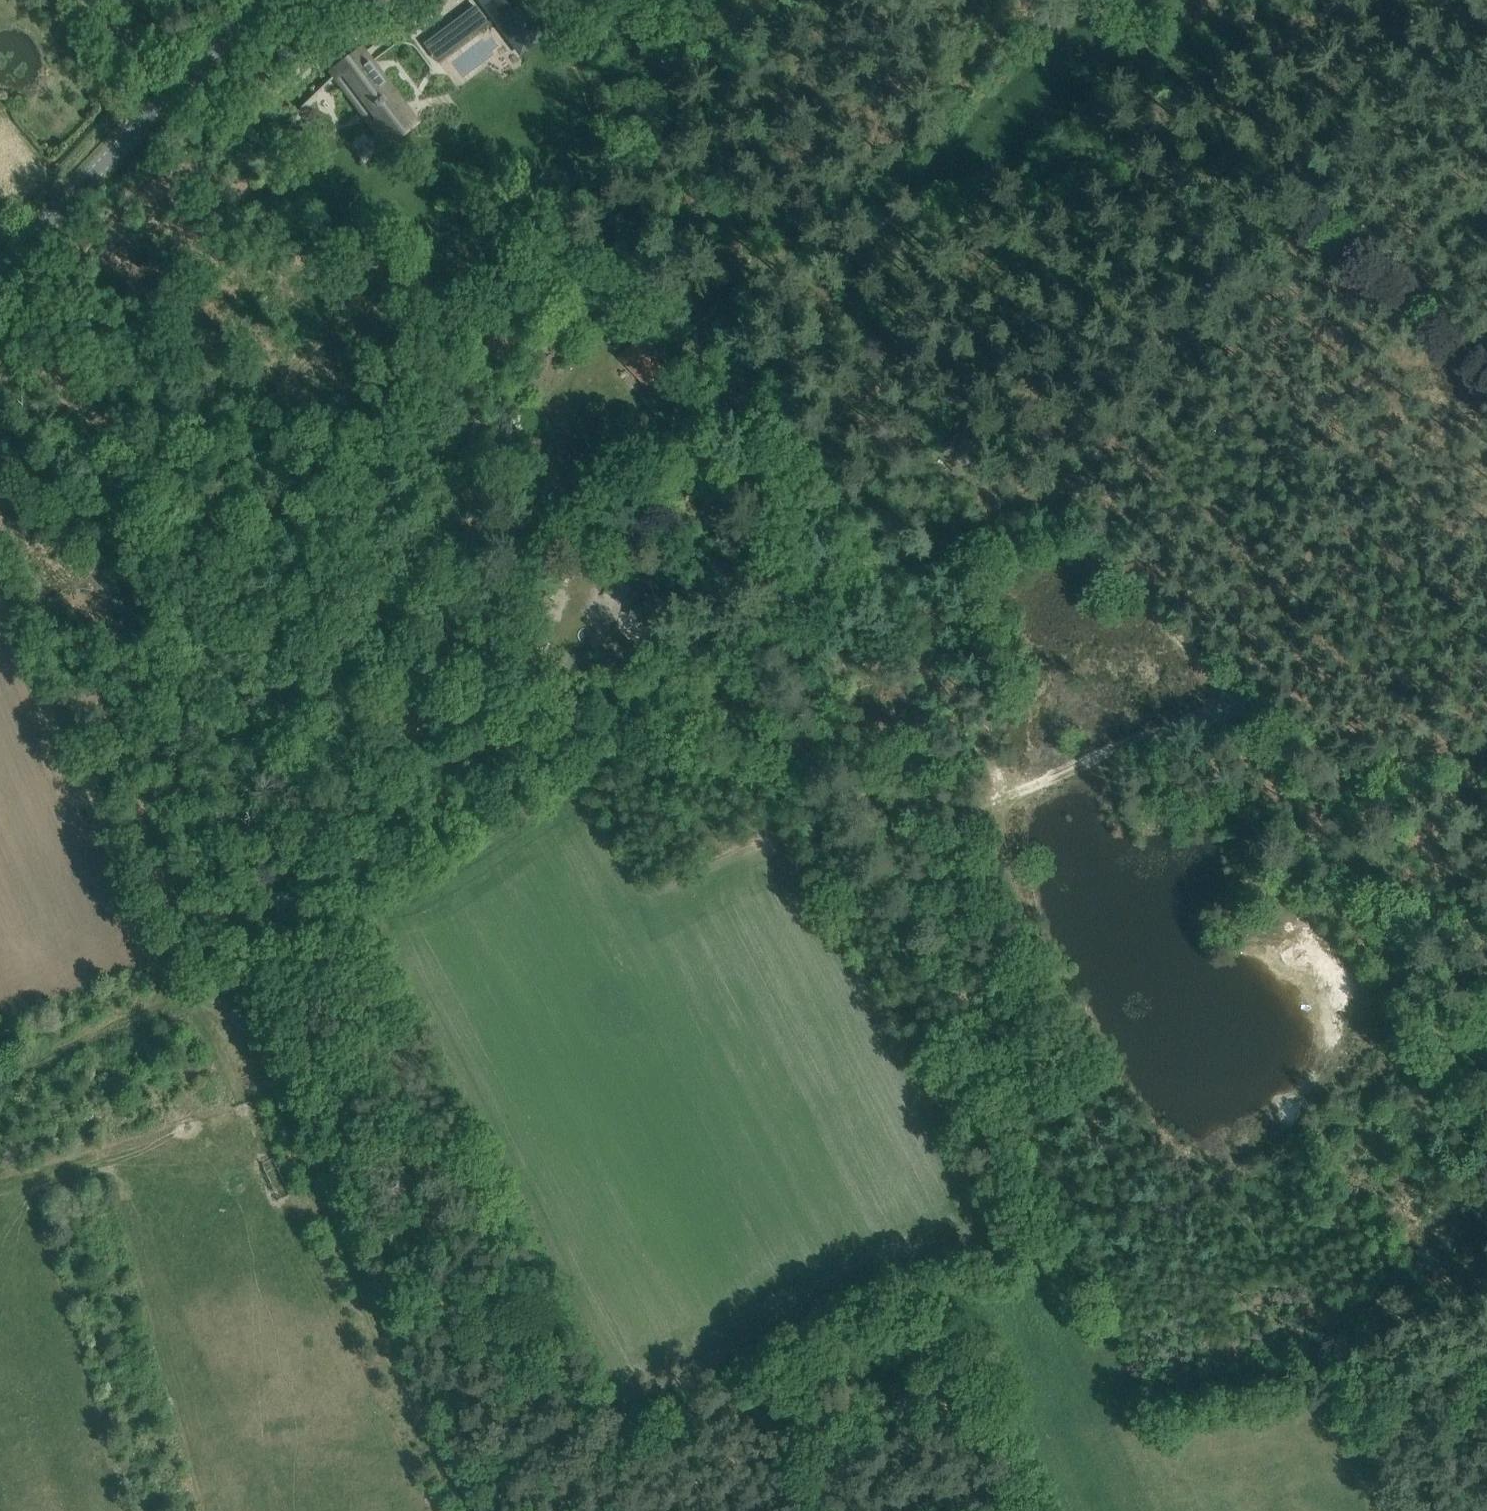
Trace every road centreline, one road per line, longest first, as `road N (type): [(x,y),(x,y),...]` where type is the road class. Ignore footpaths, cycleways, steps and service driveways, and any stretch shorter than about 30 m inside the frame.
road 1 (unclassified): [(0,274),(262,0)]

